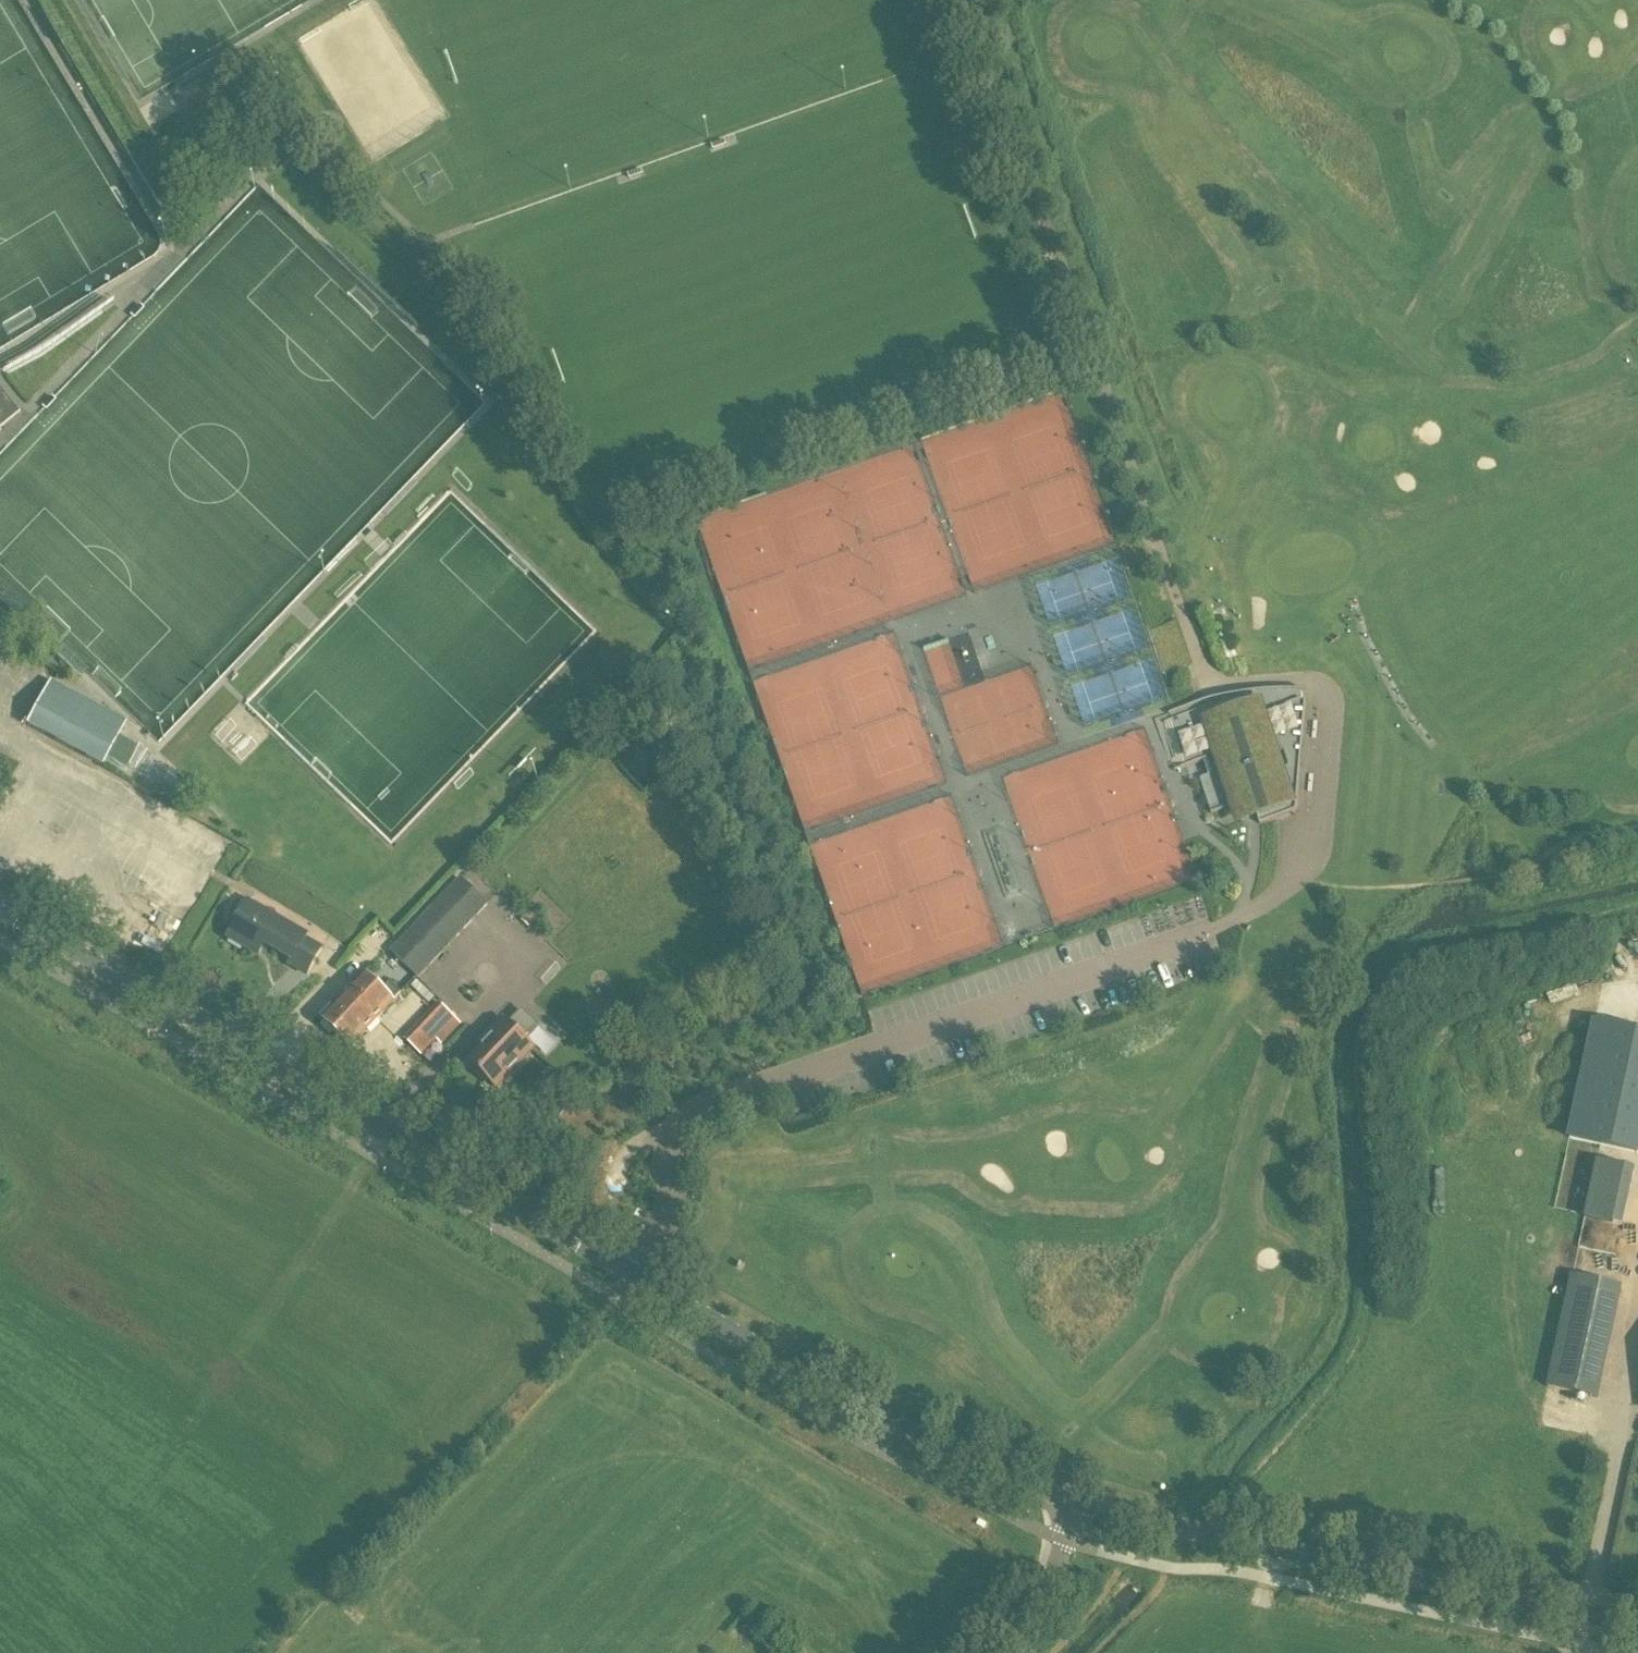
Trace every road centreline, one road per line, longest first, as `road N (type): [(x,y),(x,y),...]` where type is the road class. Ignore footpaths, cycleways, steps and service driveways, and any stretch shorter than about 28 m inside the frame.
road 1 (tertiary): [(1072,1499),(924,1441),(778,1362),(0,910)]
road 2 (tertiary): [(1072,1499),(1637,1626)]
road 3 (unclassified): [(999,1652),(1041,1594),(1072,1499)]

